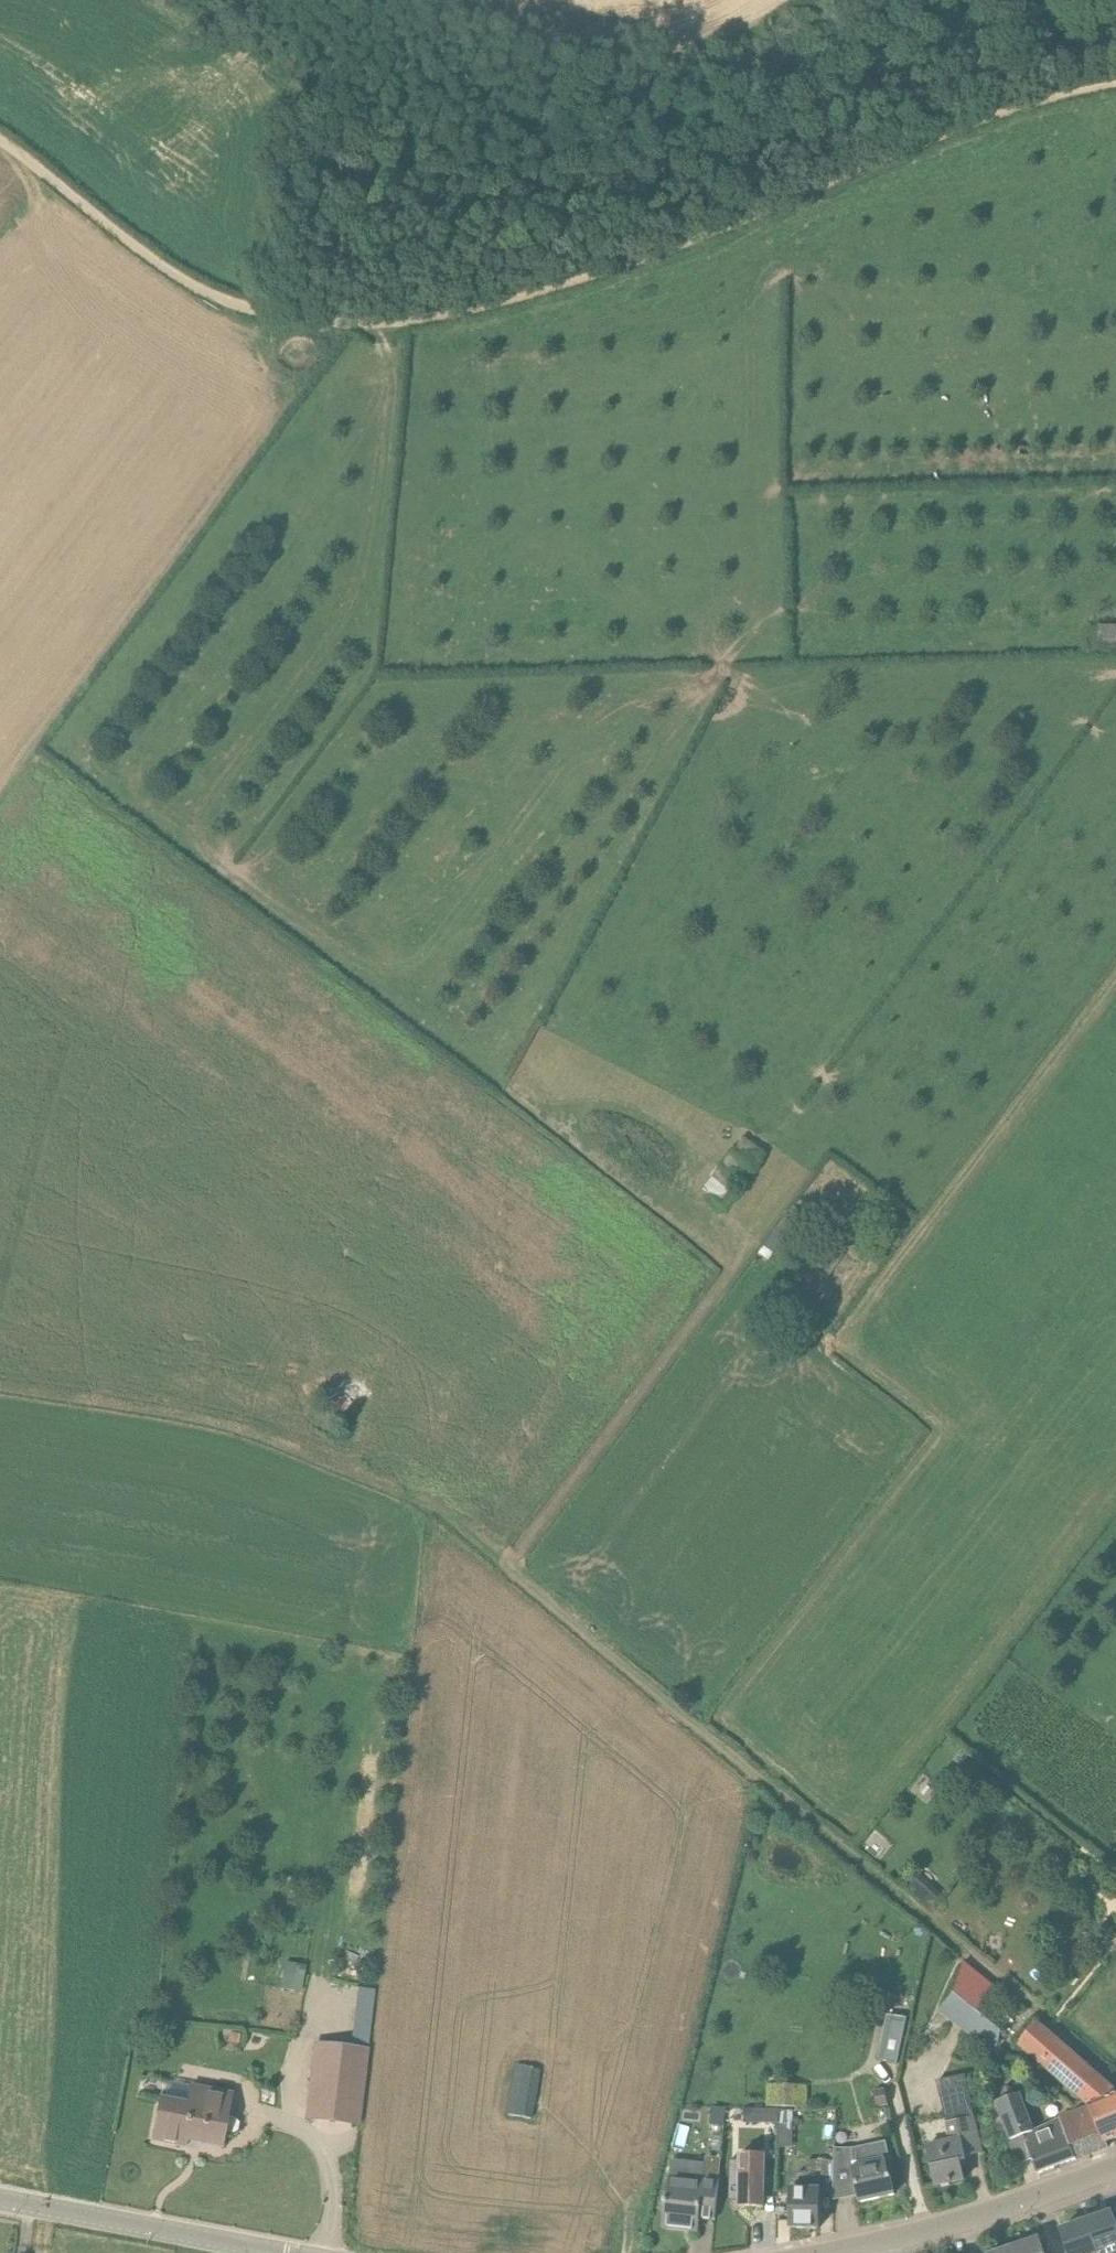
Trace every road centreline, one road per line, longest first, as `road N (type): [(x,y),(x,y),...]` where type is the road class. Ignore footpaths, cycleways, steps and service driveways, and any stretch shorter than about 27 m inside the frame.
road 1 (track): [(1115,82),(935,136),(706,235),(575,280),(465,310),(361,322),(274,312),(208,293),(0,140)]
road 2 (track): [(1115,2081),(512,1563)]
road 3 (tertiary): [(828,2252),(978,2215),(1115,2166)]
road 4 (tertiary): [(288,2252),(0,2199)]

